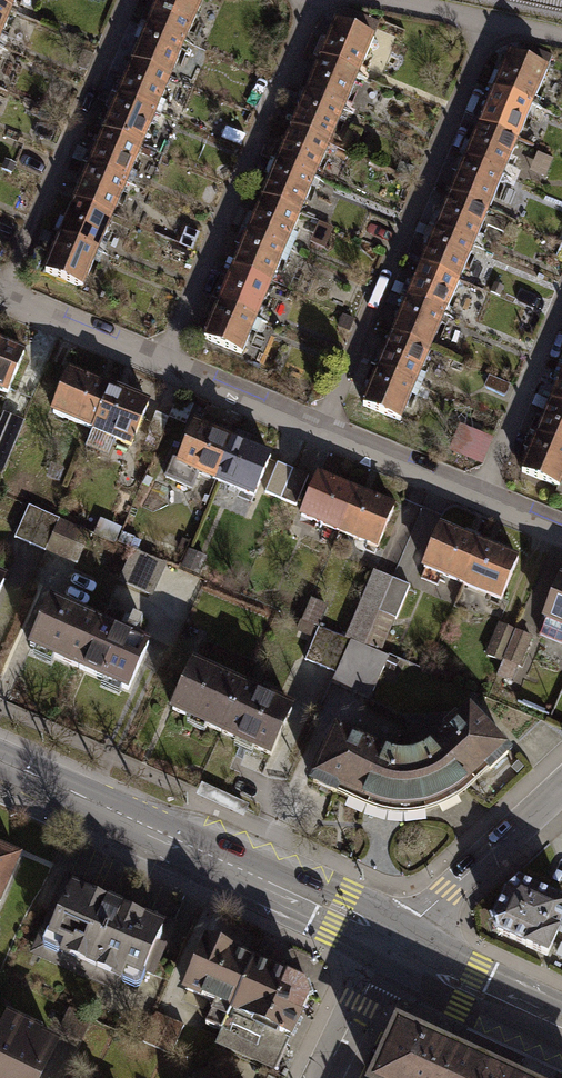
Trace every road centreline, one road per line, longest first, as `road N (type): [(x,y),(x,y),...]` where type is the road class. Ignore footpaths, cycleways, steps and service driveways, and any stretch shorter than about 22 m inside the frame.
road 1 (residential): [(322,429),(490,25)]
road 2 (primary): [(0,763),(394,943)]
road 3 (residential): [(166,365),(316,0)]
road 4 (residential): [(4,297),(127,0)]
road 5 (residential): [(394,943),(561,785)]
road 6 (residential): [(481,496),(561,300)]
road 7 (primary): [(394,943),(561,1027)]
road 8 (residential): [(4,297),(166,365)]
road 9 (residential): [(322,429),(481,496)]
road 10 (residential): [(166,365),(322,429)]
road 11 (residential): [(326,1077),(394,943)]
road 12 (residential): [(370,0),(490,25)]

